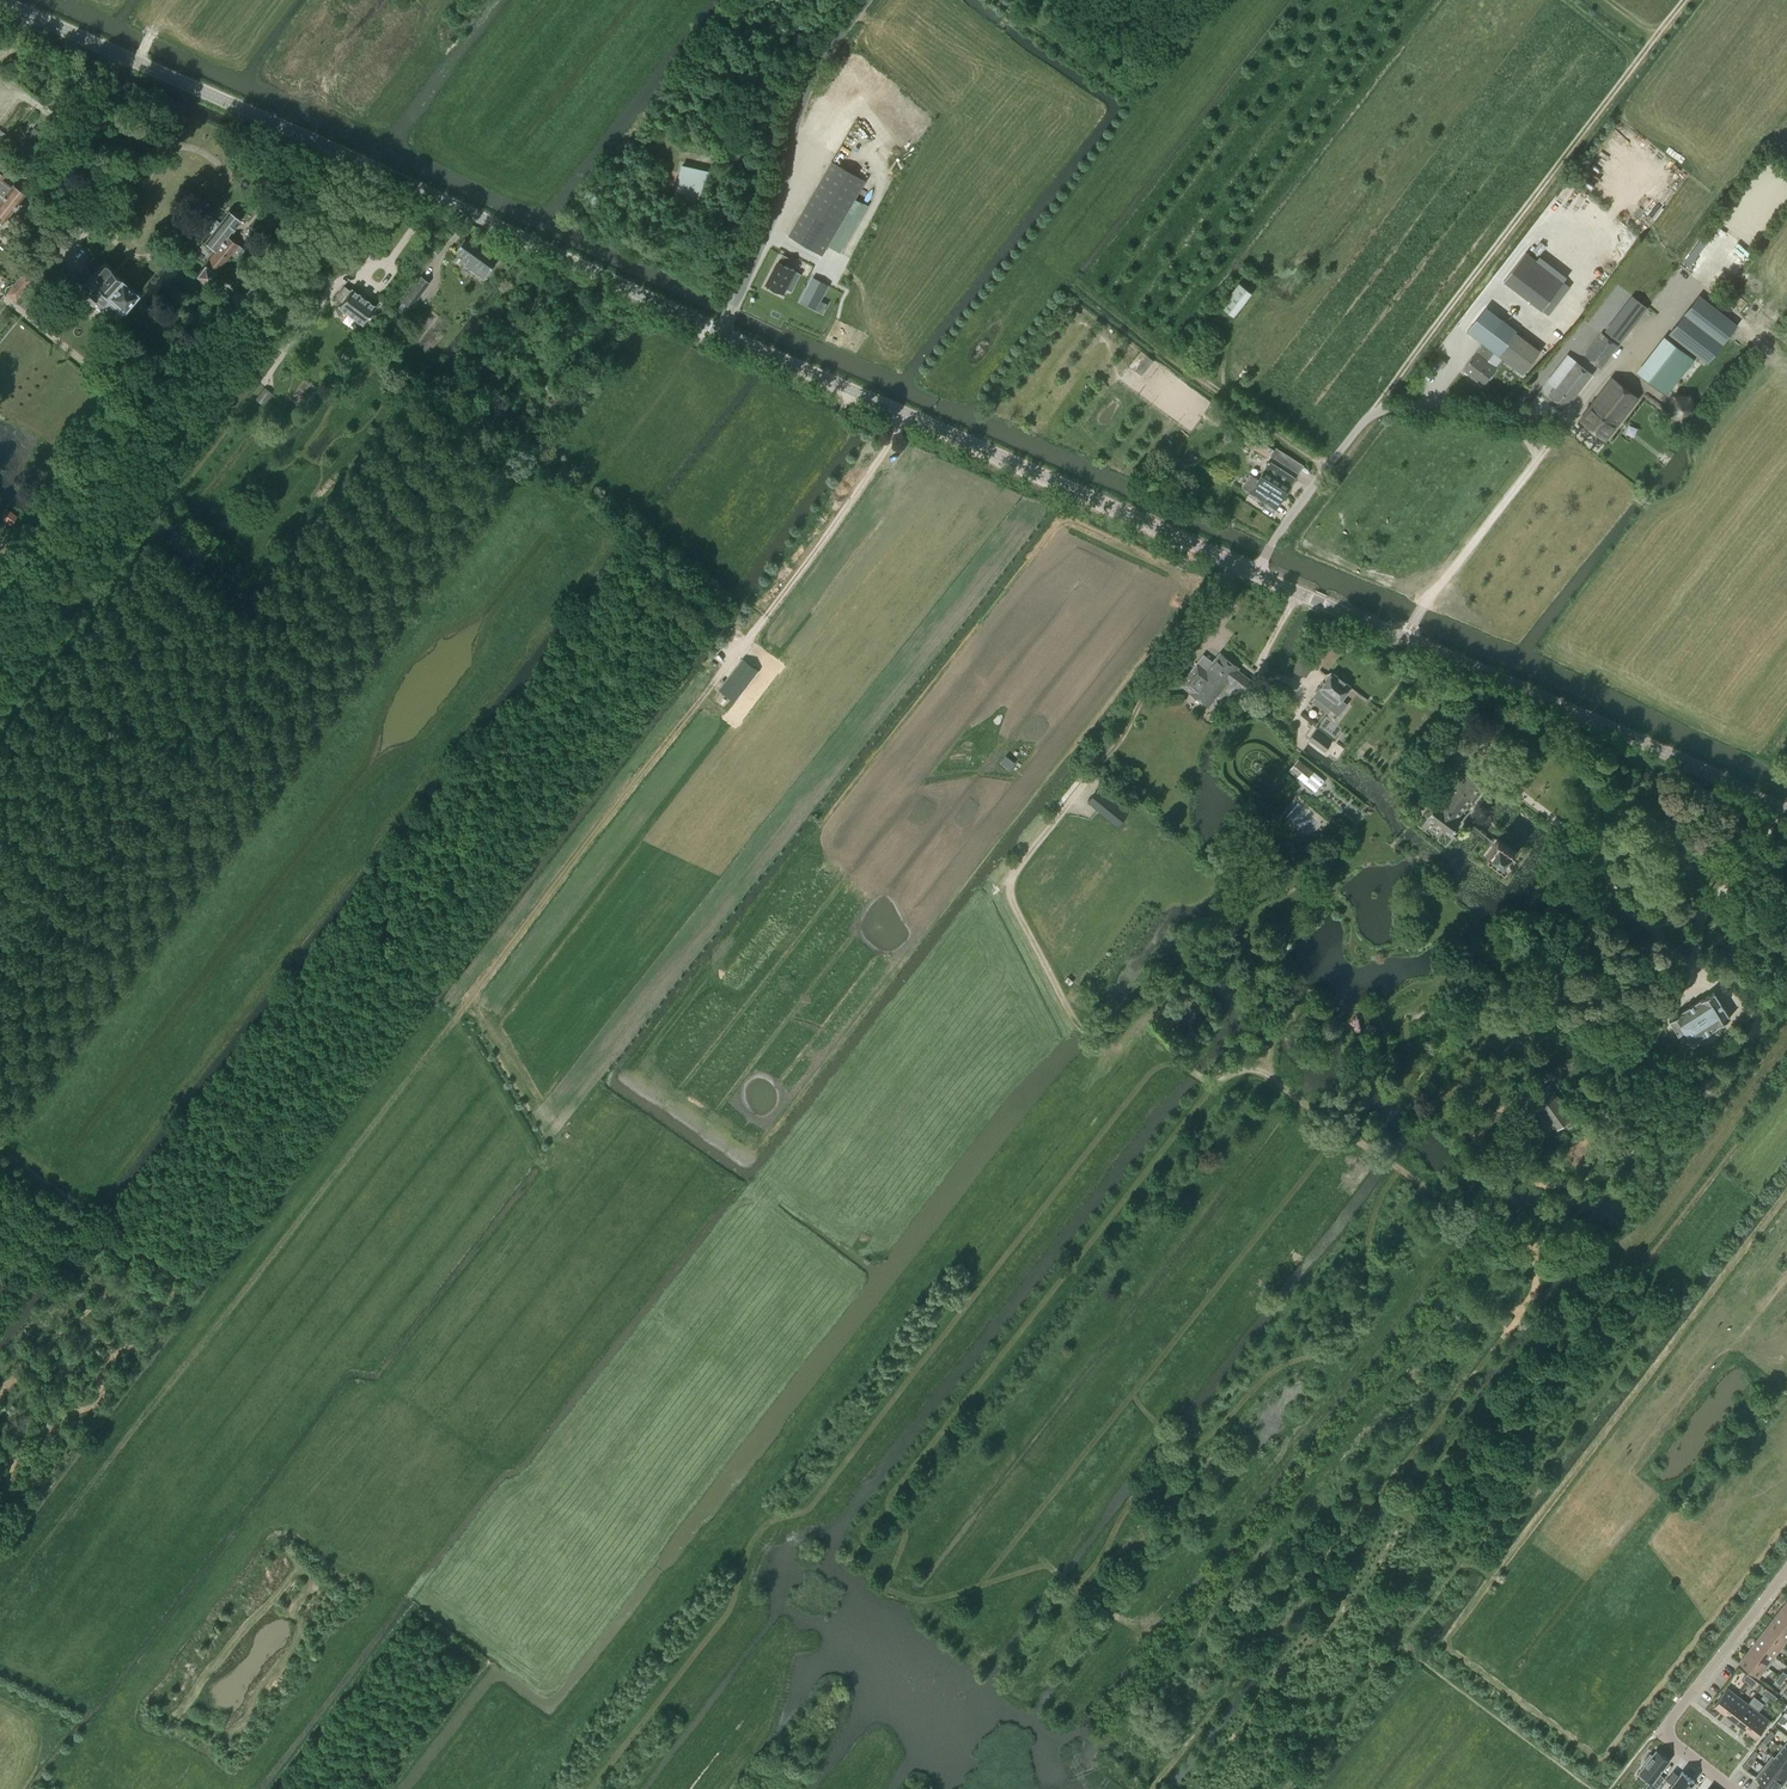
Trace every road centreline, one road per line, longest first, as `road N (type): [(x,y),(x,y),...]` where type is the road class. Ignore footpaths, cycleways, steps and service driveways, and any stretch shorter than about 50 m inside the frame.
road 1 (track): [(0,1395),(80,1314),(121,1286),(135,1251),(115,1235),(119,1217),(346,929),(389,927),(378,887),(601,596),(633,578),(655,585),(684,555),(665,512),(604,474),(690,355),(703,322)]
road 2 (tertiary): [(1786,810),(722,331)]
road 3 (track): [(1500,1106),(1478,1139),(1521,1183),(1498,1215),(1484,1219),(1396,1178),(1373,1216),(1344,1339),(1274,1371),(1205,1438),(1186,1443),(1150,1424),(1048,1562),(953,1595),(900,1594),(887,1586),(904,1530),(891,1517)]
road 4 (track): [(650,584),(682,619),(689,645),(379,1050),(347,1079),(249,1217),(196,1266),(135,1251)]
road 5 (tertiary): [(722,331),(2,0)]
road 6 (track): [(891,1517),(889,1502),(1221,1082),(1240,1078),(1280,1089),(1336,1120),(1404,1175)]
road 7 (track): [(0,1598),(464,1007)]
road 8 (track): [(905,414),(810,557),(464,1007)]
road 9 (track): [(1042,1565),(1136,1625),(1473,1215)]
road 10 (track): [(0,621),(358,160)]
road 11 (track): [(1098,1041),(1070,1017),(1012,900),(1012,876),(1119,739),(1239,564)]
road 12 (track): [(1374,410),(1686,0)]
road 13 (unclassified): [(735,302),(774,216),(811,77),(865,0)]
road 14 (track): [(172,1263),(175,1309),(84,1365),(66,1410),(21,1442),(0,1498)]
road 15 (residential): [(1733,1788),(1662,1733),(1786,1571)]
road 16 (track): [(1521,1183),(1595,1179),(1632,1151),(1583,1064)]
road 17 (track): [(1186,1443),(1175,1471),(1133,1504),(1081,1591)]
road 18 (track): [(471,998),(537,1106),(566,1134)]
road 19 (track): [(1518,1315),(1534,1292),(1535,1252),(1501,1246),(1484,1219)]

